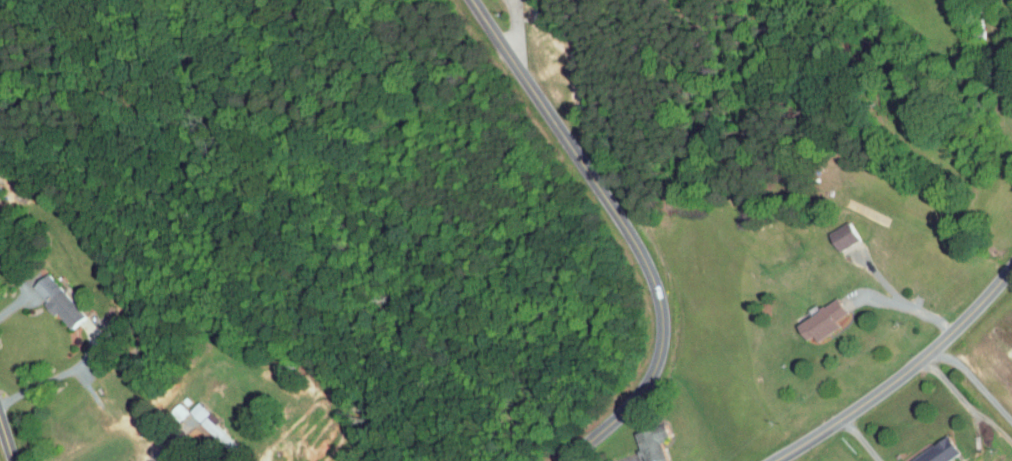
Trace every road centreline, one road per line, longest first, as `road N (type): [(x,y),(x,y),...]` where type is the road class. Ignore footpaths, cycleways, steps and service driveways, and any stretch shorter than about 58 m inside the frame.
road 1 (tertiary): [(572,460),(650,385),(664,349),(666,311),(633,236),(478,0)]
road 2 (tertiary): [(778,460),(865,405),(961,327),(1011,266)]

